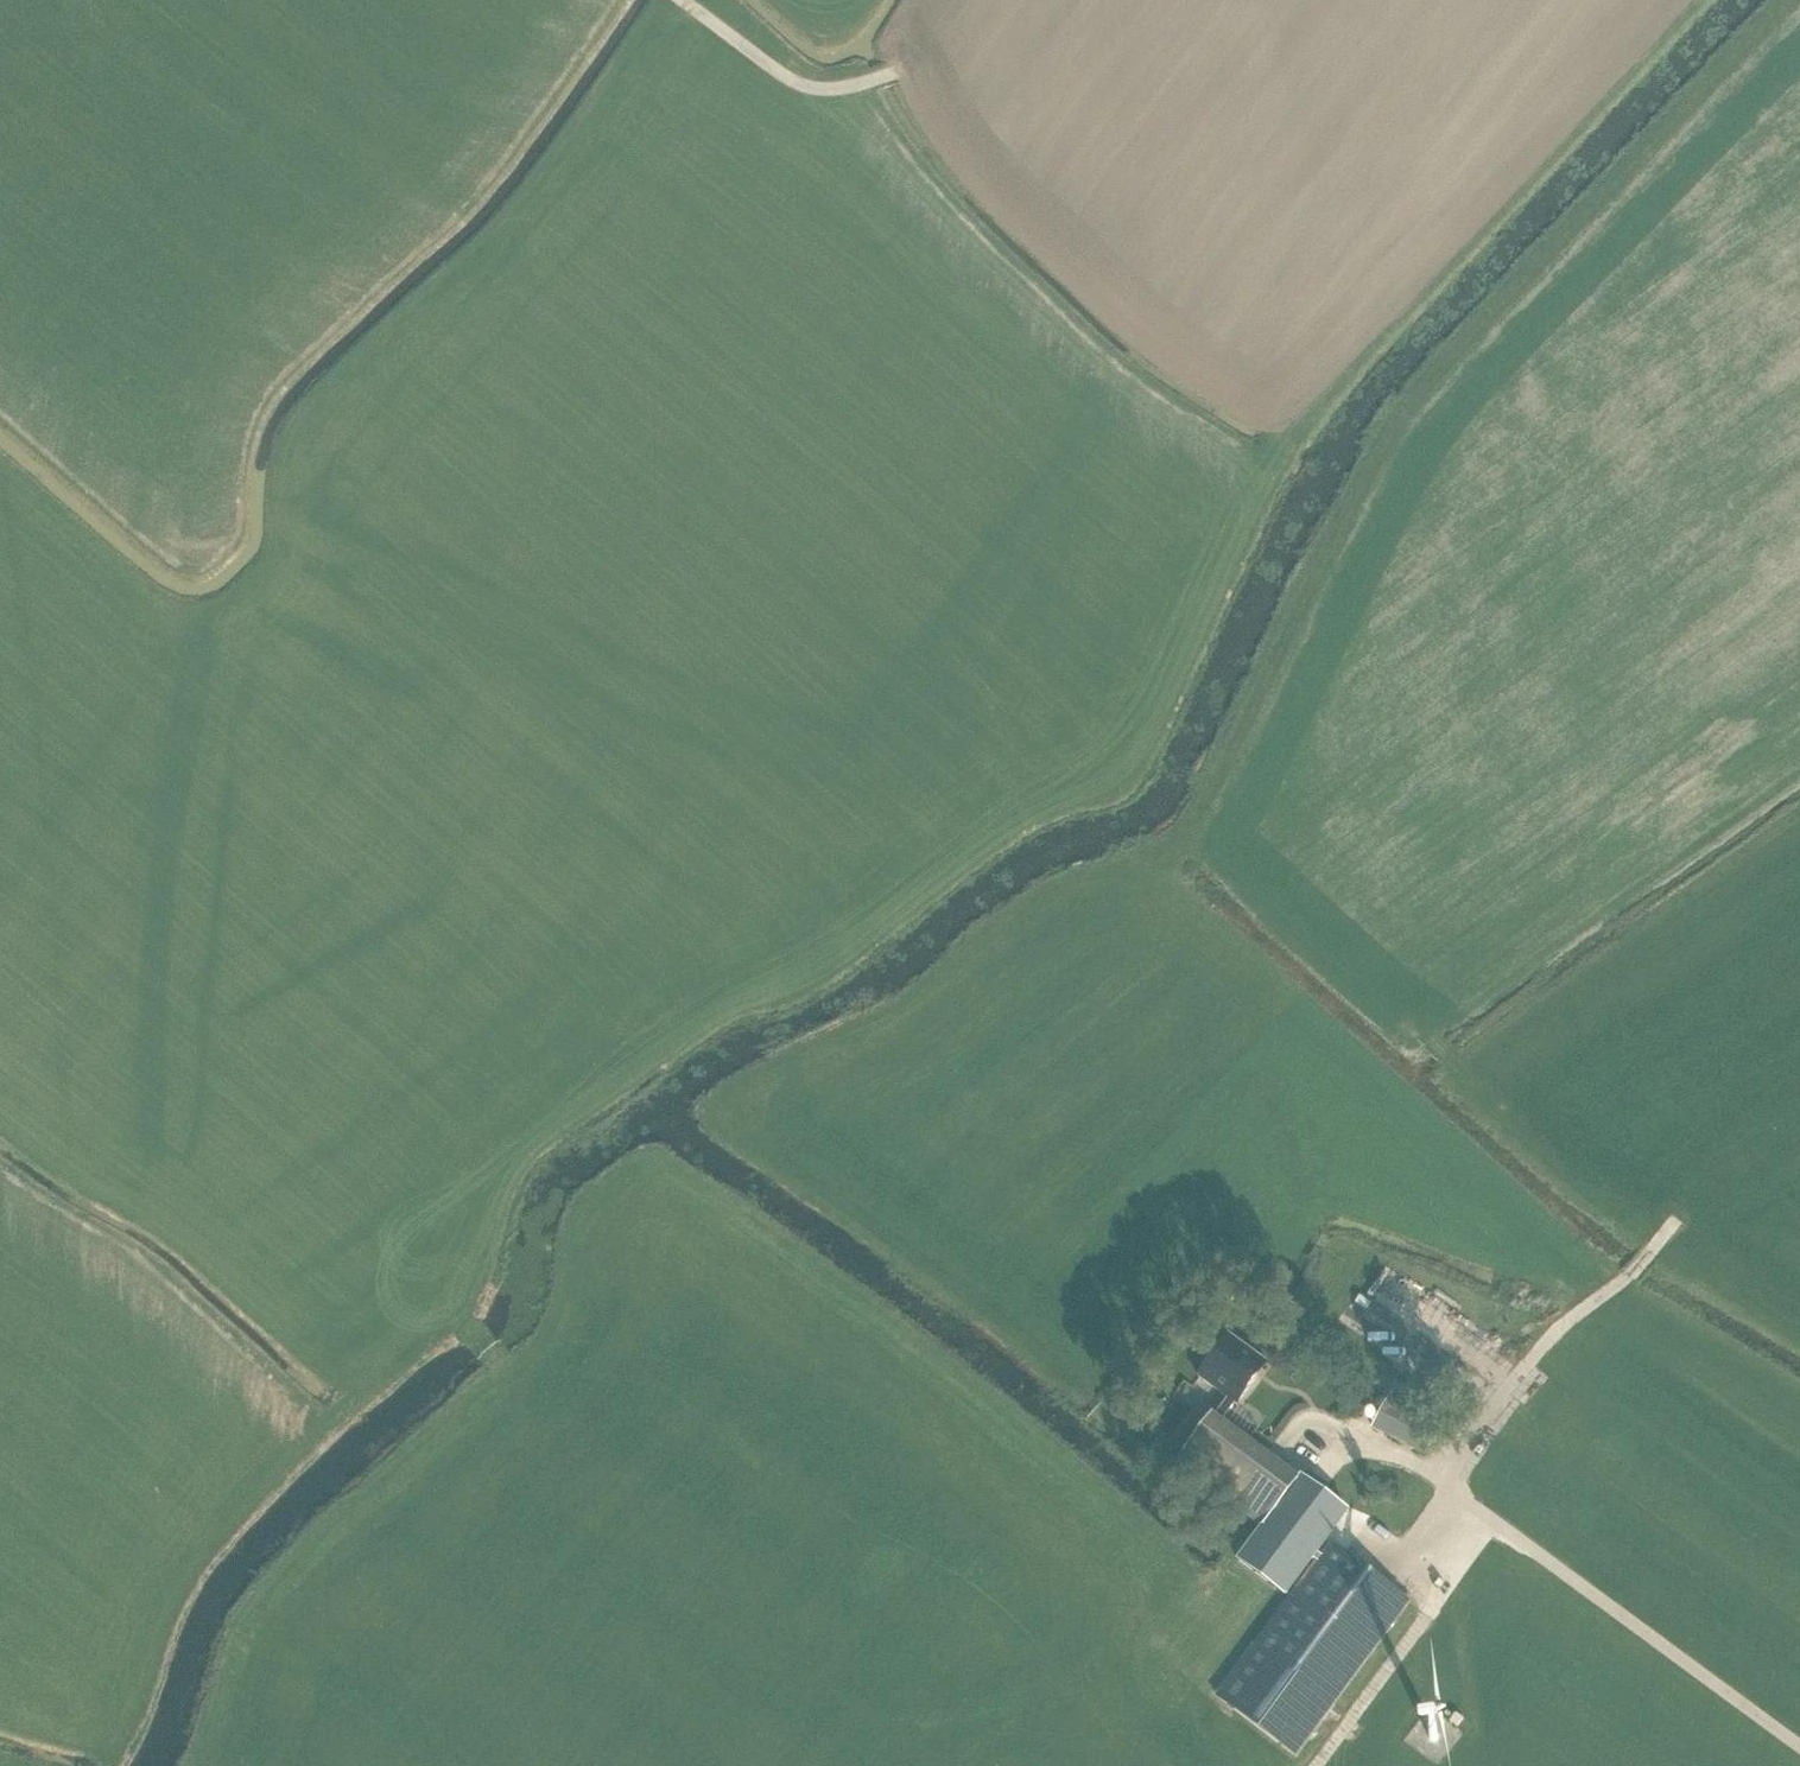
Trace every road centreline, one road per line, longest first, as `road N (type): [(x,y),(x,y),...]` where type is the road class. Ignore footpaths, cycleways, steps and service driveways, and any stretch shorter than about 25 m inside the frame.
road 1 (track): [(684,0),(783,76),(812,87),(896,73)]

